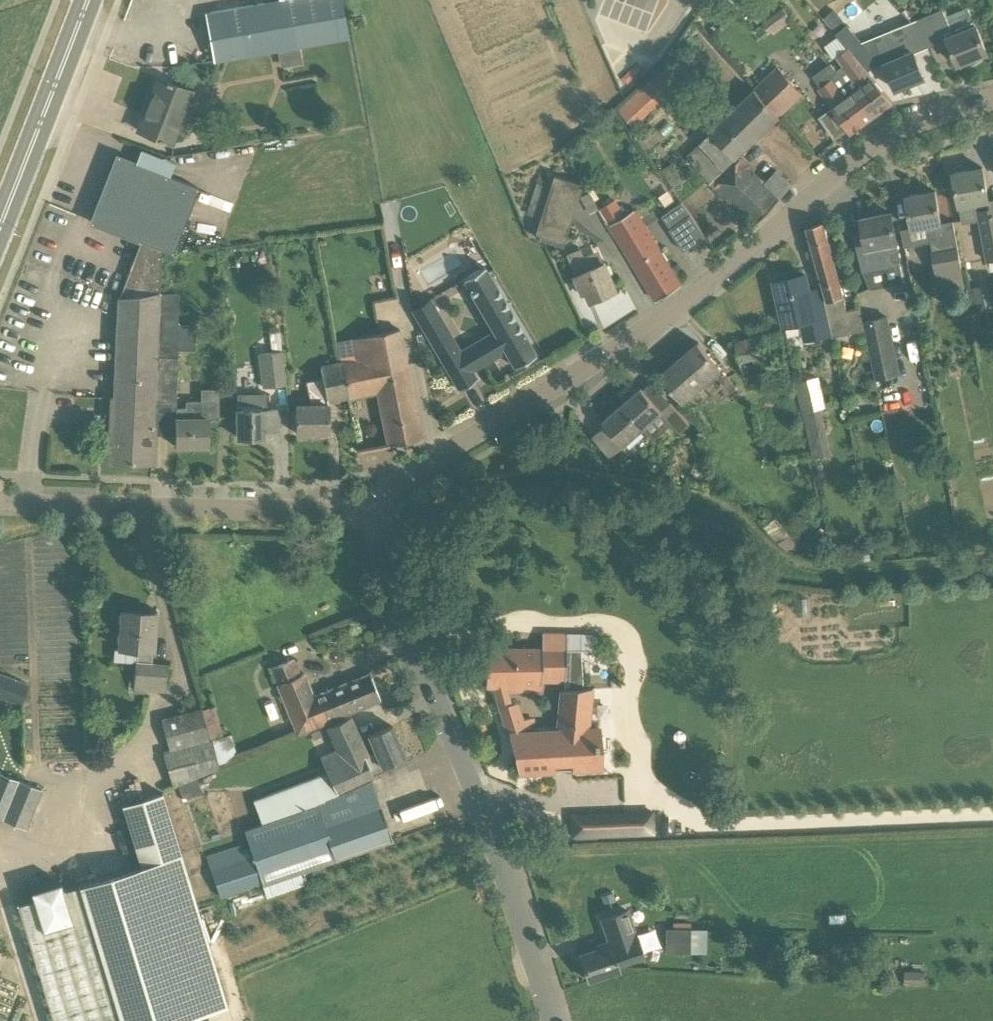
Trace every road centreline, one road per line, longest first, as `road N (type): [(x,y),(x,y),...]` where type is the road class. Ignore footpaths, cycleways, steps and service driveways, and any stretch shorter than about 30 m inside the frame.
road 1 (residential): [(378,510),(404,478),(576,377),(727,270),(873,147),(992,101)]
road 2 (unclassified): [(548,1020),(484,813),(397,601),(379,544),(378,510)]
road 3 (unclassified): [(378,510),(0,503)]
road 4 (primary): [(0,229),(88,0)]
road 5 (track): [(0,886),(41,1020)]

